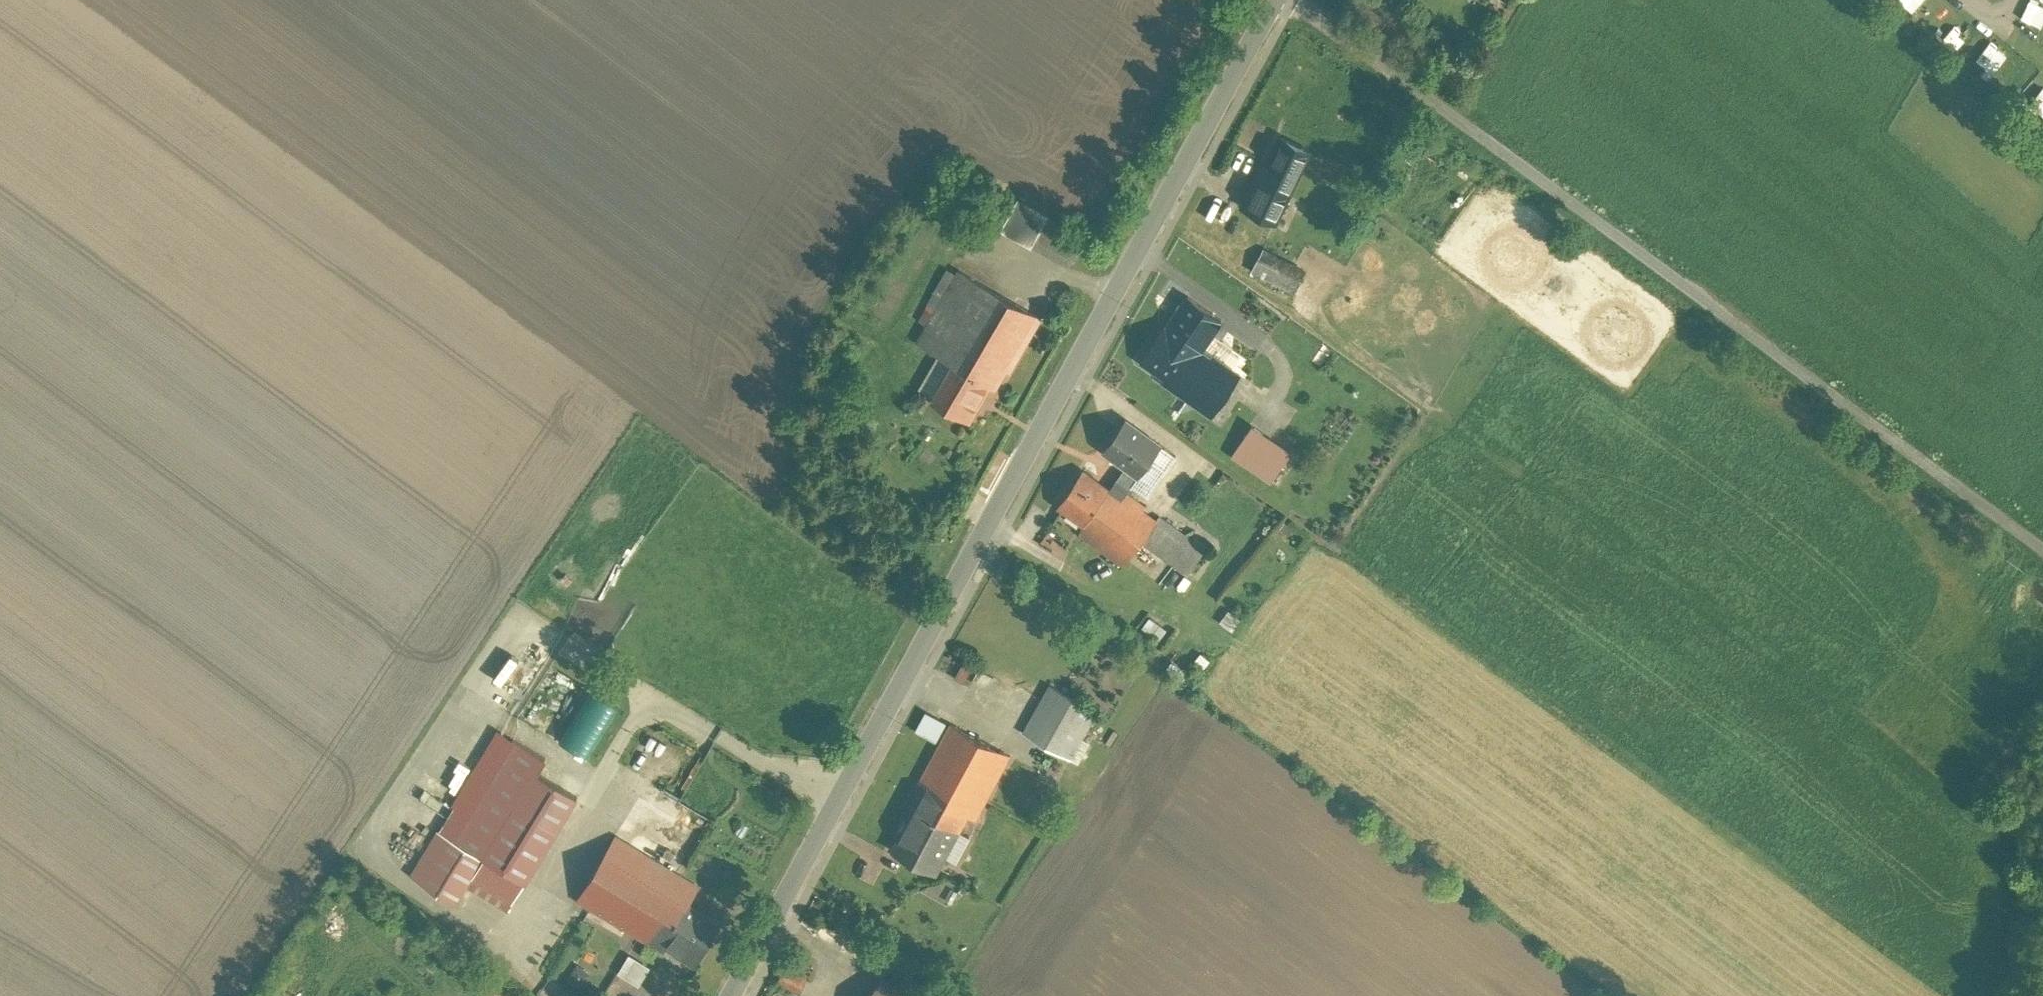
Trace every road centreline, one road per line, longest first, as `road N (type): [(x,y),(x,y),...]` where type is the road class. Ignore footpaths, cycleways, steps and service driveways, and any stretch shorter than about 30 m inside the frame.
road 1 (tertiary): [(732,995),(1278,0)]
road 2 (track): [(2042,552),(1297,0)]

